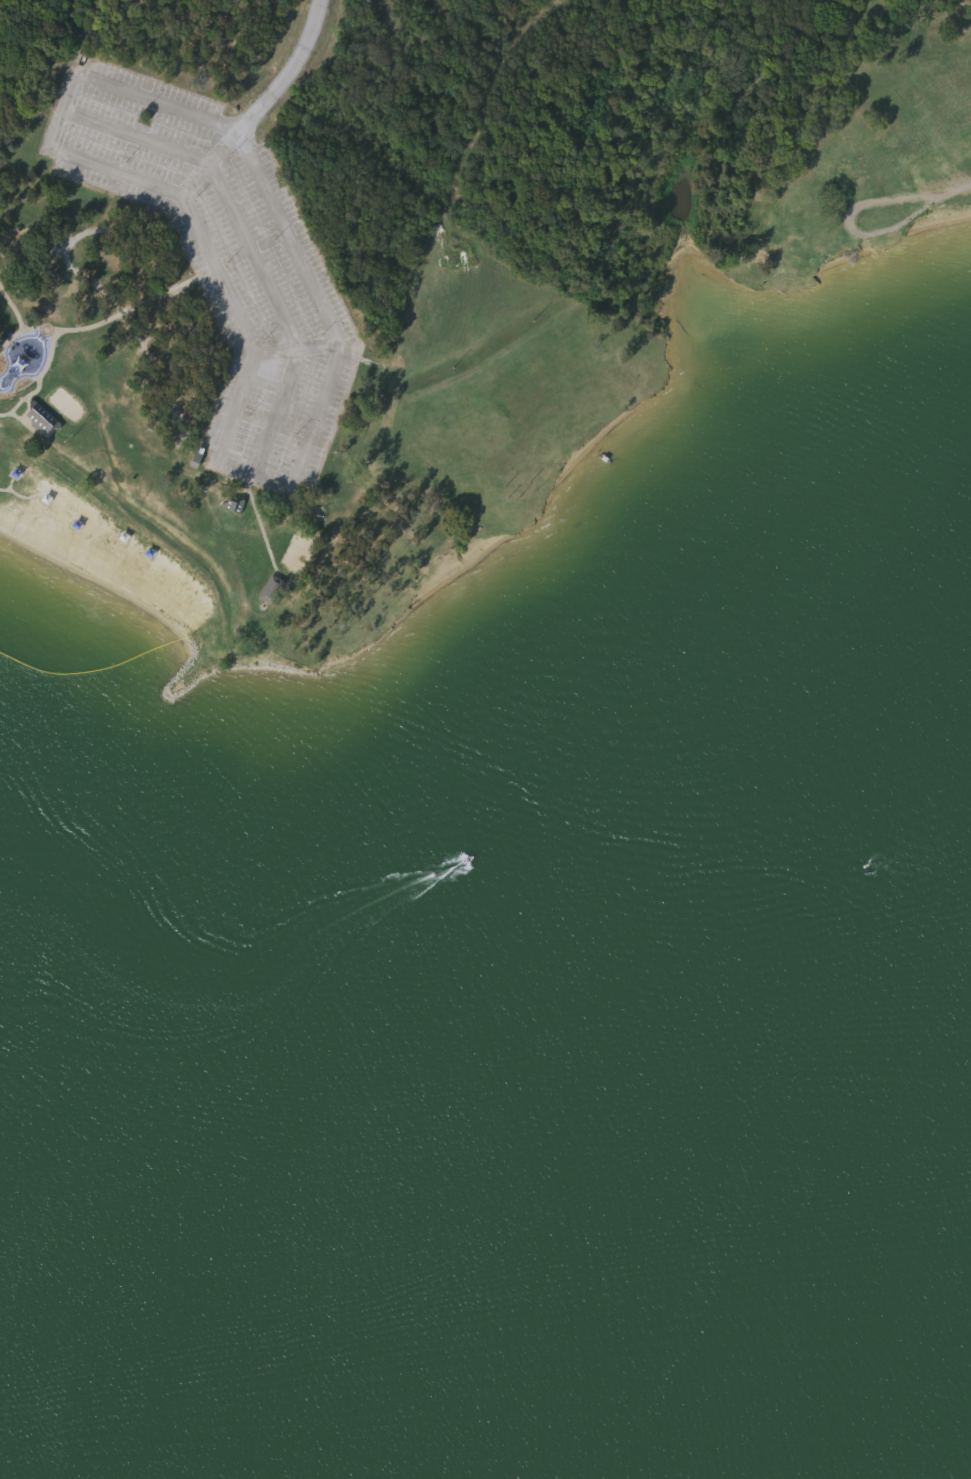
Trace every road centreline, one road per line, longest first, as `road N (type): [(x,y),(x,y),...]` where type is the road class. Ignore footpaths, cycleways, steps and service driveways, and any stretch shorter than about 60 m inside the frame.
road 1 (residential): [(320,0),(305,46),(253,118)]

